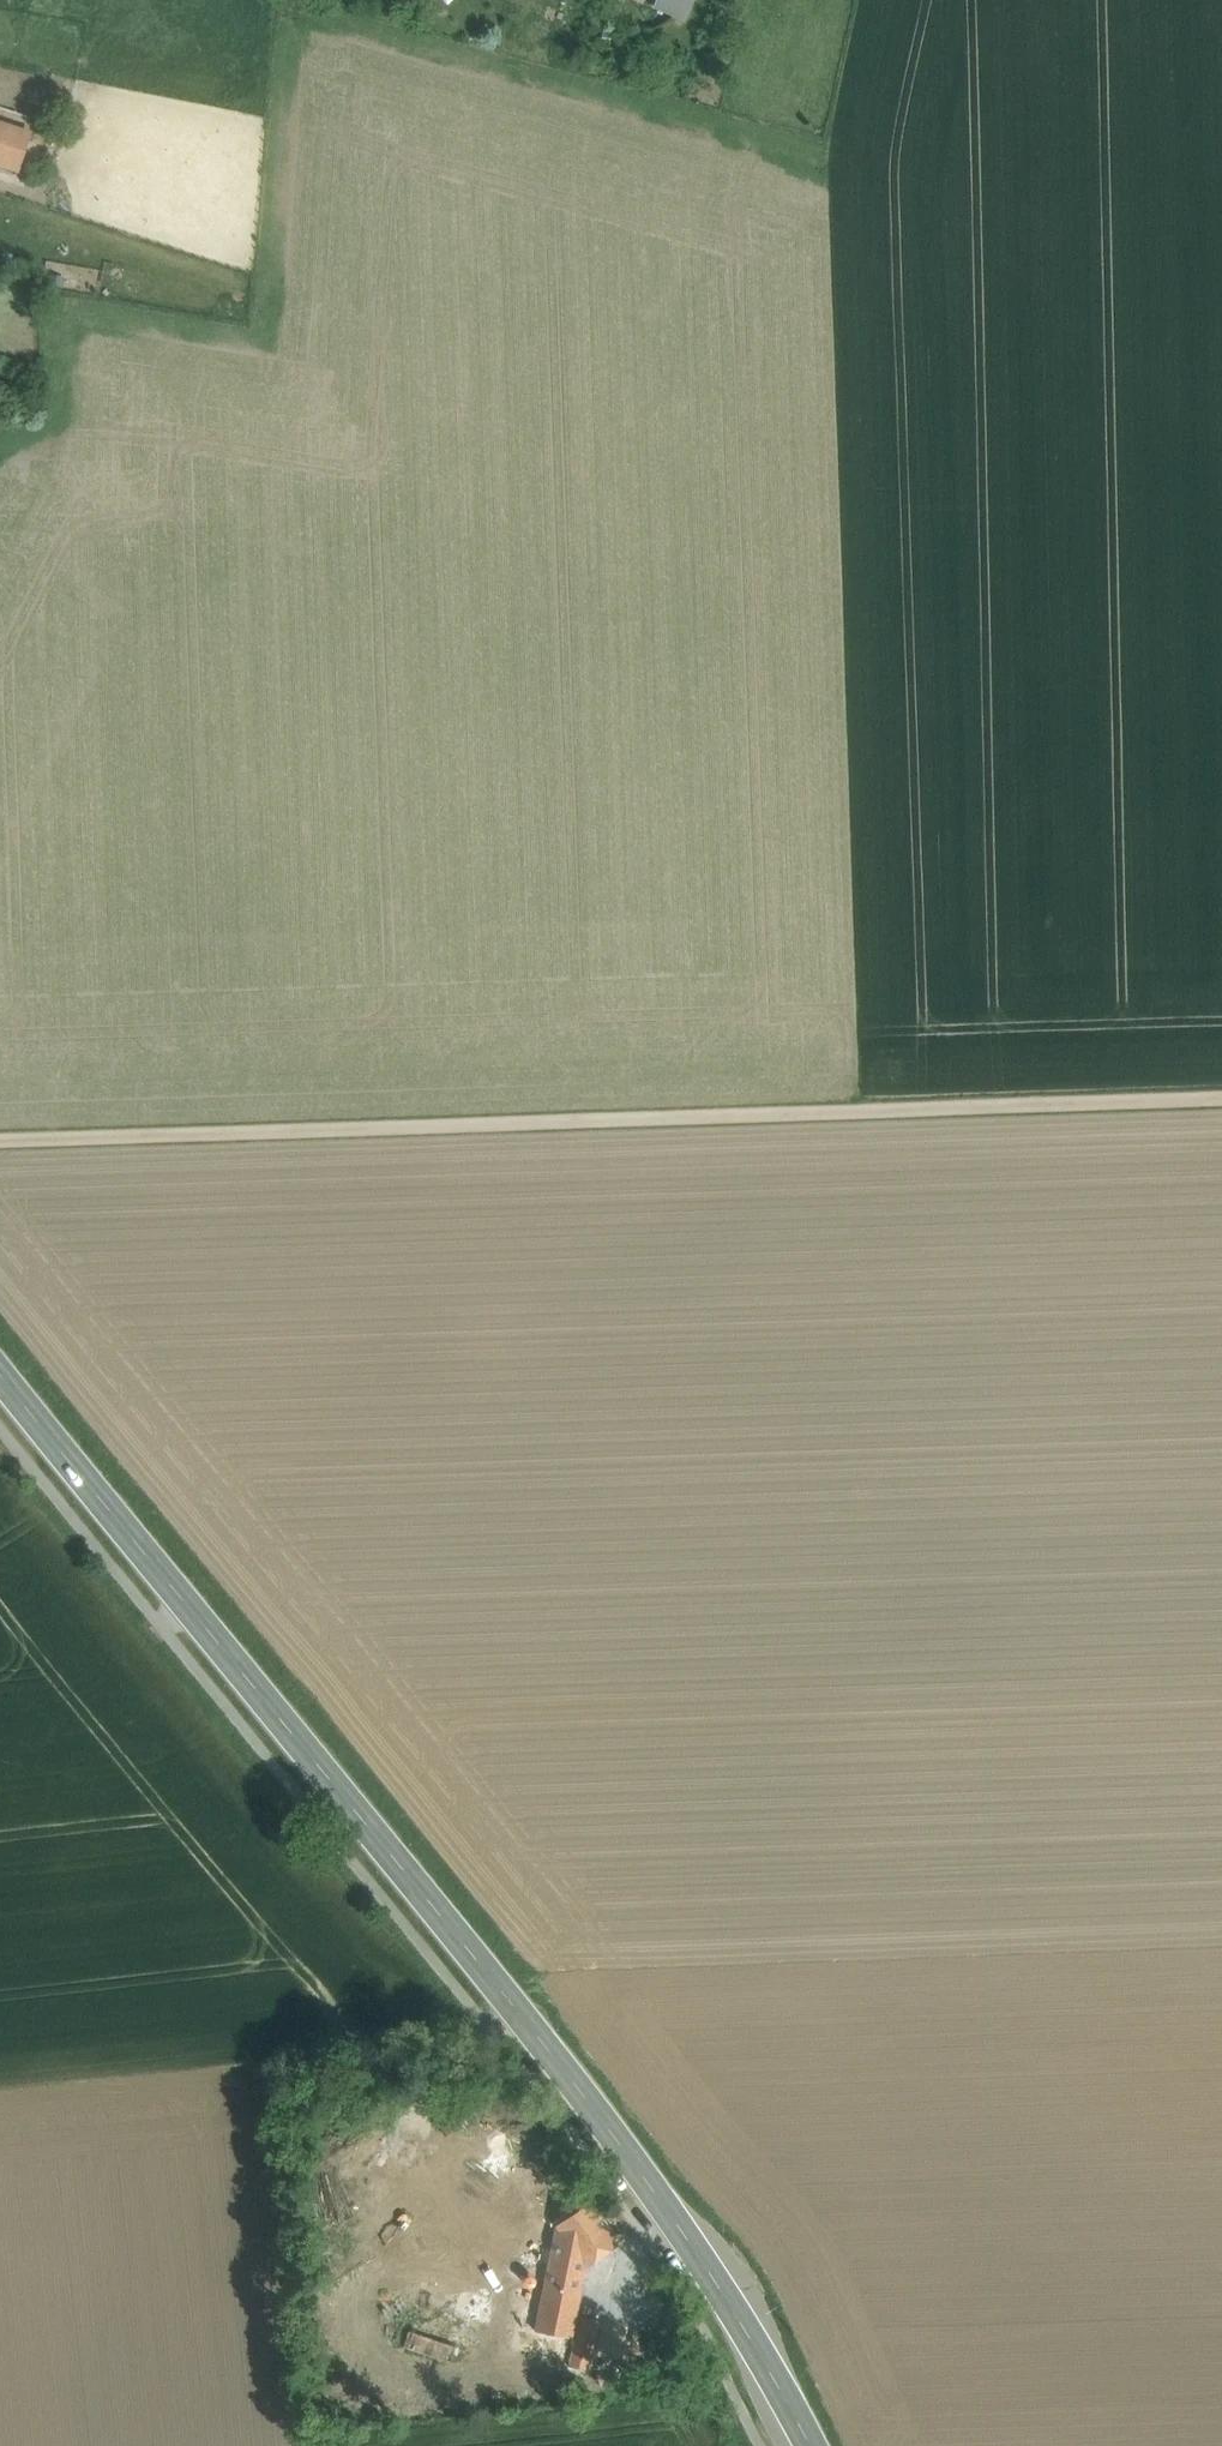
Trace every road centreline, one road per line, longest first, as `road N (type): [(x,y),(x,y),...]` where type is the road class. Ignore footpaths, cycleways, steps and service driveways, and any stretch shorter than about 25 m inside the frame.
road 1 (secondary): [(811,2445),(717,2280),(631,2154),(0,1353)]
road 2 (track): [(0,1141),(1221,1087)]

